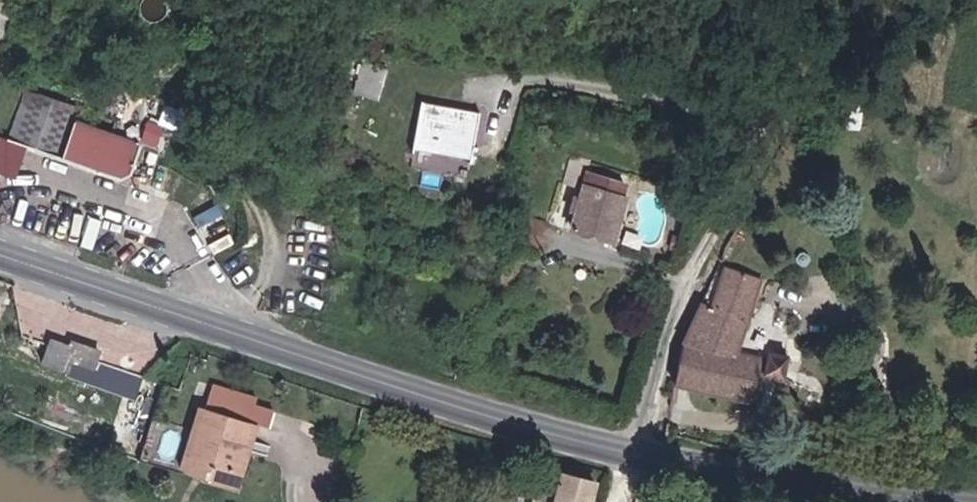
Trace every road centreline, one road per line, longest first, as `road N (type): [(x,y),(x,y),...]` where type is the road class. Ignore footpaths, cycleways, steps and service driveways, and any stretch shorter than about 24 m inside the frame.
road 1 (primary): [(0,254),(461,409),(634,453)]
road 2 (unclassified): [(785,133),(692,286),(634,453)]
road 3 (primary): [(634,453),(892,495),(976,499)]
road 4 (residential): [(785,133),(532,79),(508,89),(495,130)]
road 5 (unclassified): [(903,0),(884,10),(785,133)]

